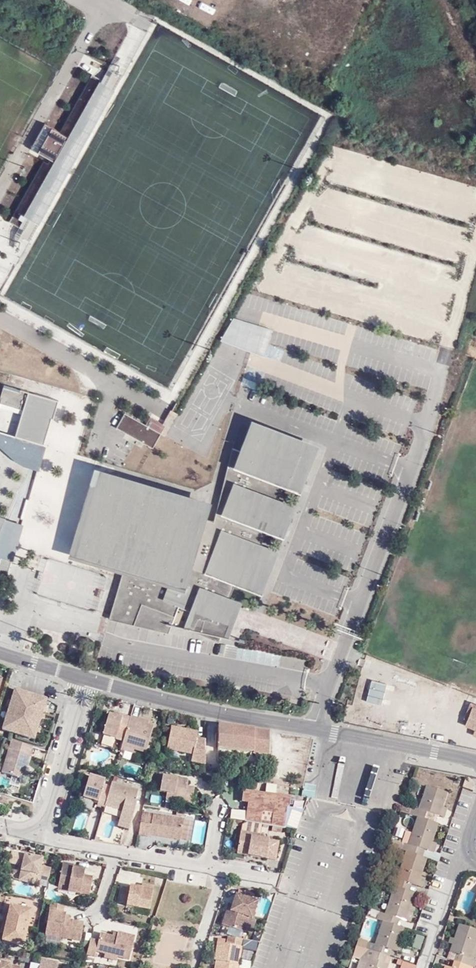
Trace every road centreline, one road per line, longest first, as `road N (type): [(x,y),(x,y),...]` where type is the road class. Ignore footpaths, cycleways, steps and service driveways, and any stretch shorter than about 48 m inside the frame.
road 1 (unclassified): [(475,760),(87,680)]
road 2 (residential): [(45,839),(87,680)]

